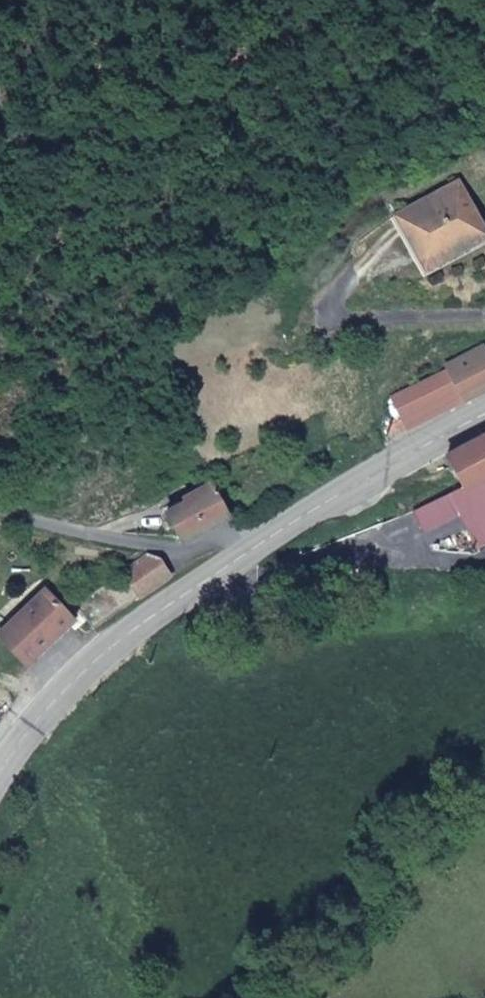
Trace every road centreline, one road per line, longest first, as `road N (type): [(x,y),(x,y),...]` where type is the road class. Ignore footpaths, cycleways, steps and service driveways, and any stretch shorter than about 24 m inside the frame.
road 1 (secondary): [(484,415),(210,564)]
road 2 (secondary): [(210,564),(61,688),(0,780)]
road 3 (unclassified): [(210,564),(184,552),(41,530),(0,514)]

